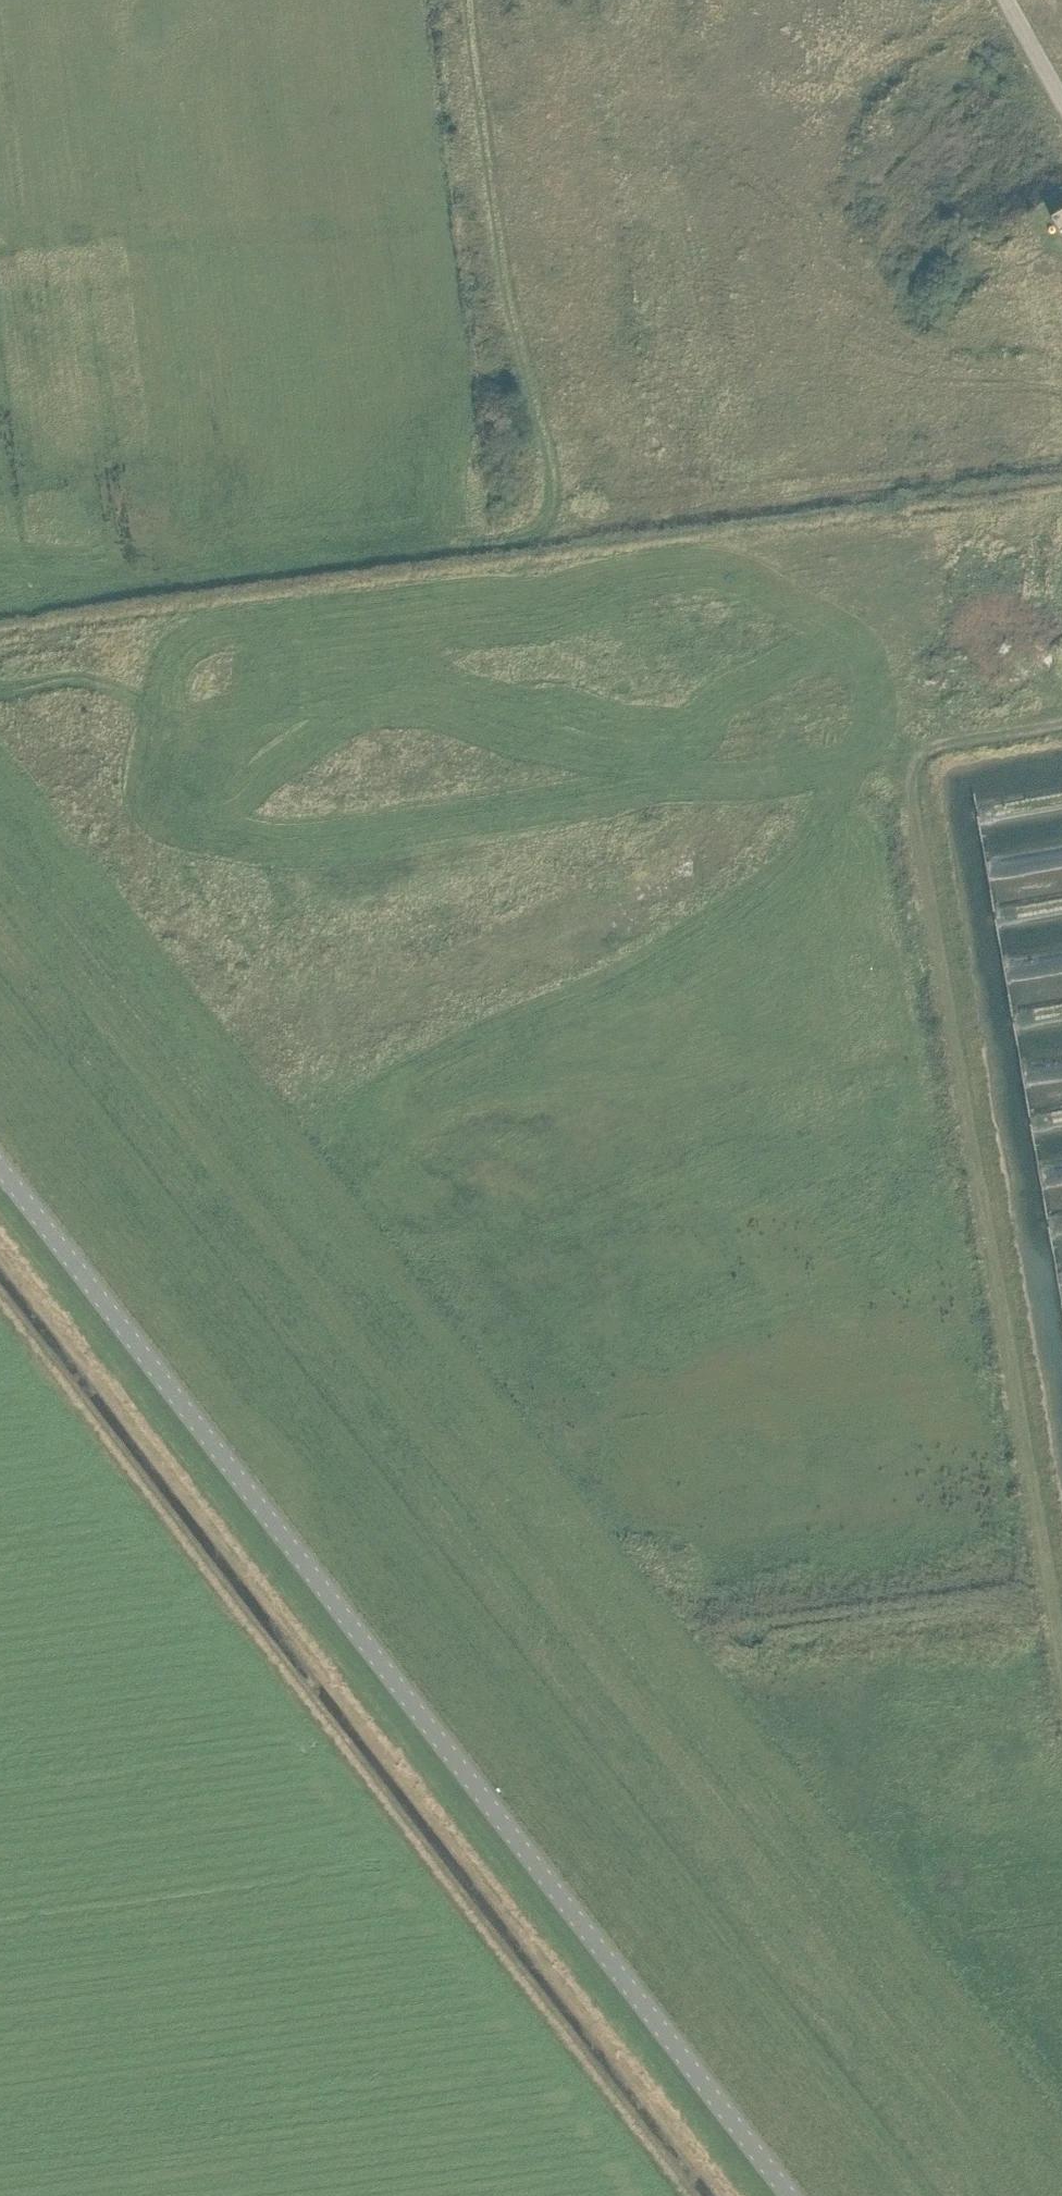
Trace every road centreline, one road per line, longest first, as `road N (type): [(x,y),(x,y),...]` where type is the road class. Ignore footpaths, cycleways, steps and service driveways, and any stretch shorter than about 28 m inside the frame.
road 1 (unclassified): [(788,2195),(0,1166)]
road 2 (track): [(474,0),(510,295),(553,488),(551,513),(537,532),(483,544)]

